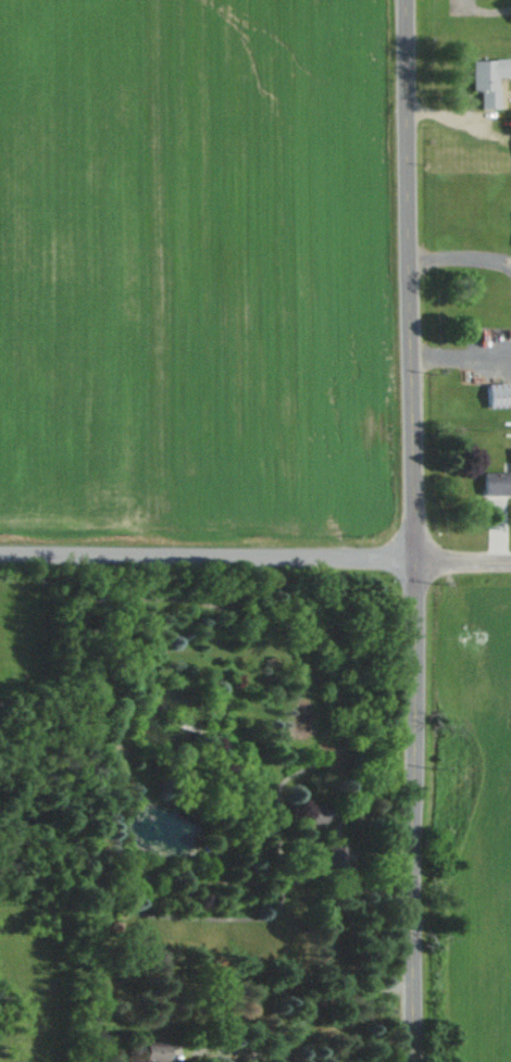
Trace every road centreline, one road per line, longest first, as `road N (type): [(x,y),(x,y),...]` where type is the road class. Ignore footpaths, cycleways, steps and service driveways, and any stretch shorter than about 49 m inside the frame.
road 1 (tertiary): [(403,1061),(389,559),(397,286),(391,0)]
road 2 (residential): [(0,555),(510,560)]

